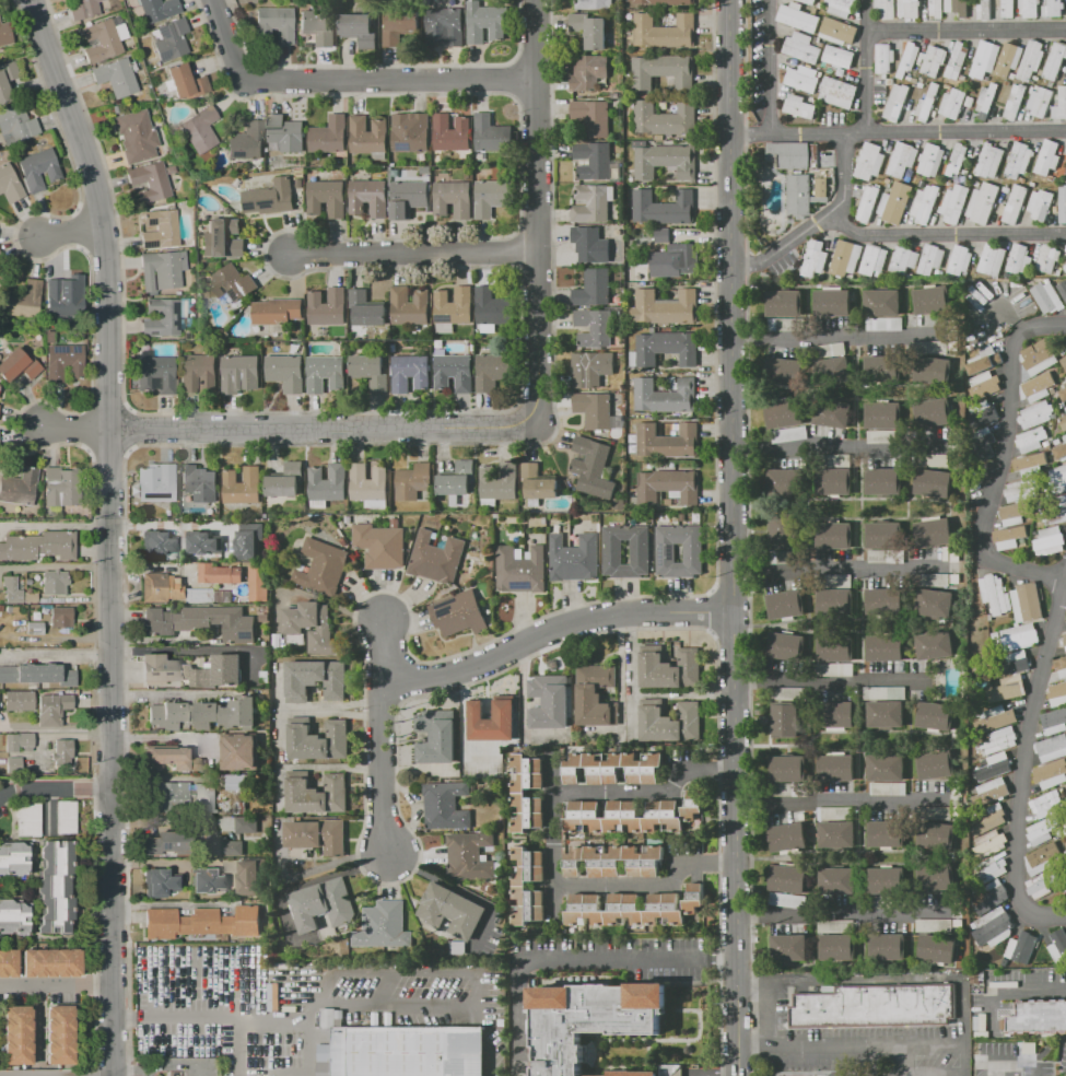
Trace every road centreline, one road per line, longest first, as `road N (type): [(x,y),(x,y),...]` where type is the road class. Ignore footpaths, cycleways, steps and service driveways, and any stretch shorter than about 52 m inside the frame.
road 1 (residential): [(28,0),(108,269),(112,1075)]
road 2 (tertiary): [(737,1075),(729,0)]
road 3 (residential): [(105,430),(541,429)]
road 4 (residential): [(534,0),(541,429)]
road 5 (residential): [(393,689),(564,621),(619,608),(735,609)]
road 6 (residential): [(243,83),(535,79)]
road 7 (residential): [(292,254),(537,252)]
road 8 (residential): [(386,858),(393,689),(386,624)]
road 9 (residential): [(553,887),(660,886),(692,863),(737,856)]
road 10 (residential): [(736,764),(644,793),(551,793)]
road 11 (residential): [(554,923),(551,755)]

